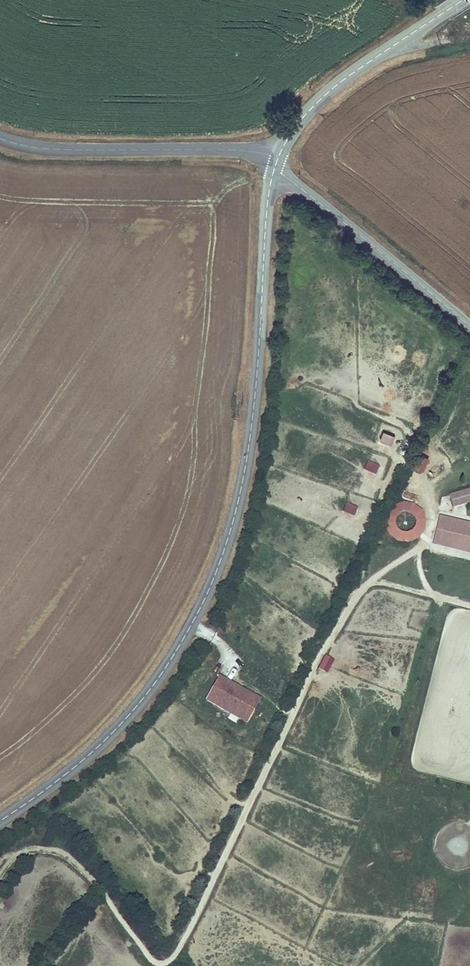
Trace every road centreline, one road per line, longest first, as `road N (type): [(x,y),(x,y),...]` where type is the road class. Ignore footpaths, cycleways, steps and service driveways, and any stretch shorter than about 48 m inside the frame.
road 1 (tertiary): [(276,165),(250,440),(203,601),(147,693),(88,754),(0,819)]
road 2 (tertiary): [(0,139),(63,150),(257,152),(276,165)]
road 3 (tertiary): [(276,165),(469,327)]
road 4 (tertiary): [(276,165),(292,129),(336,82),(459,0)]

